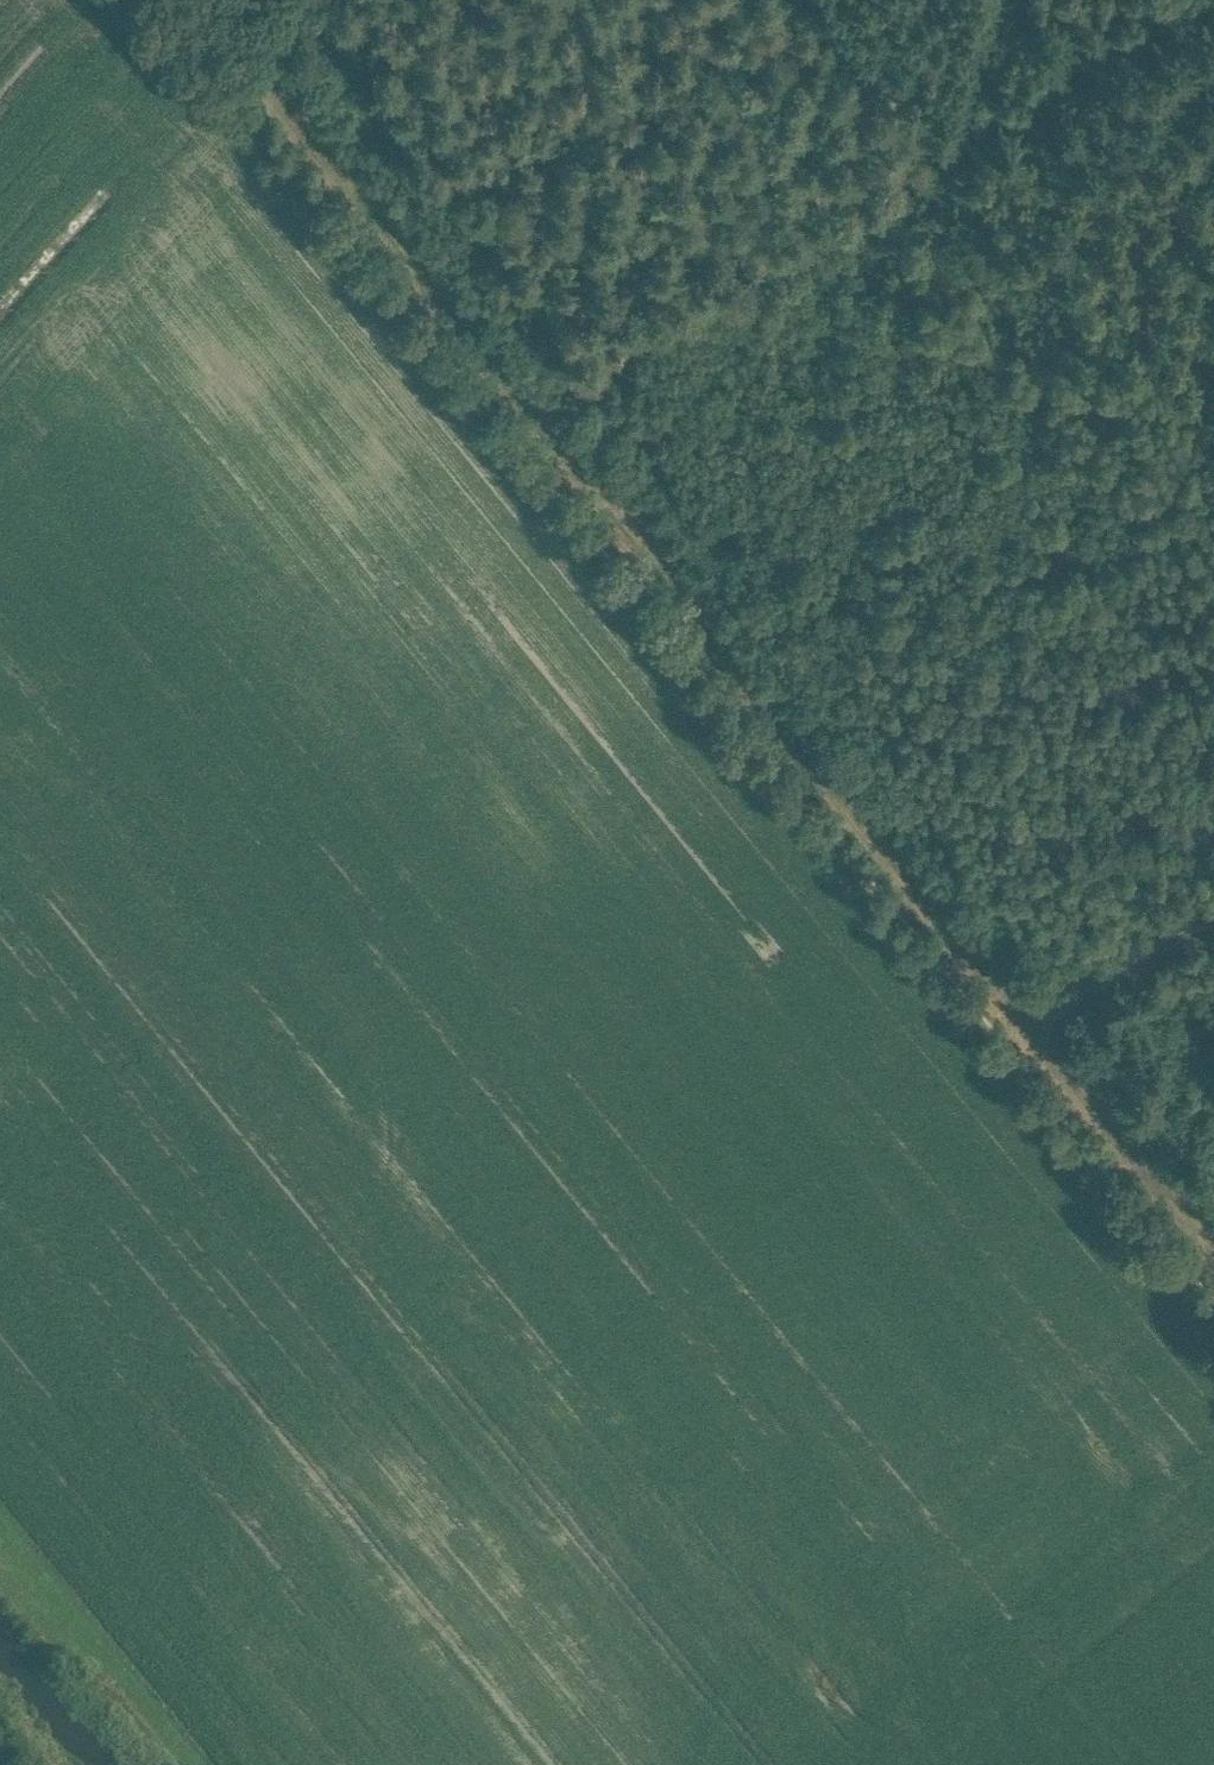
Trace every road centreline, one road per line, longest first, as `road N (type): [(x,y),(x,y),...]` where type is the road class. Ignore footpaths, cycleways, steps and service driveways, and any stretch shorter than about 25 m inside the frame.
road 1 (track): [(195,0),(725,674),(1213,1270)]
road 2 (track): [(1023,1038),(1213,921)]
road 3 (track): [(97,206),(0,318)]

